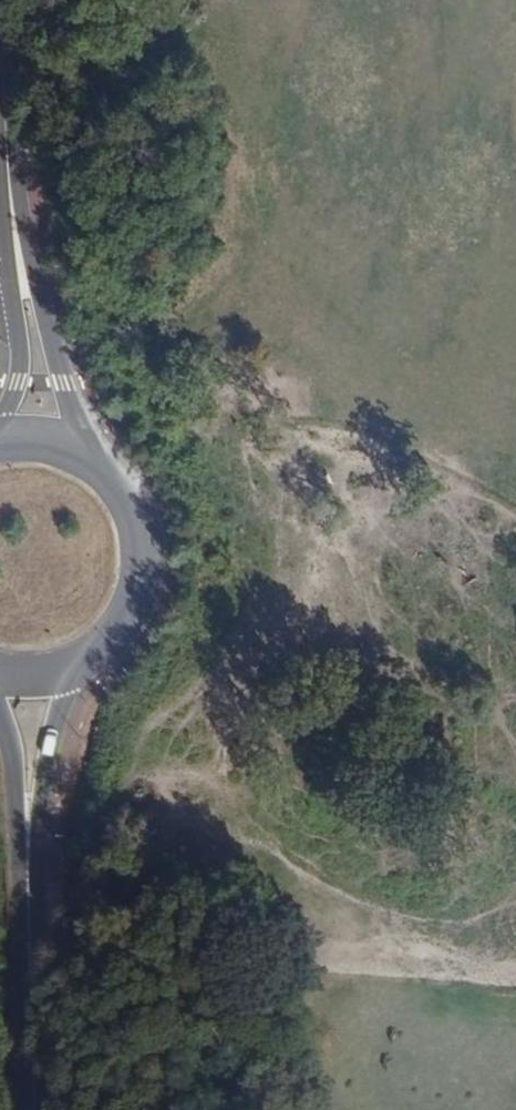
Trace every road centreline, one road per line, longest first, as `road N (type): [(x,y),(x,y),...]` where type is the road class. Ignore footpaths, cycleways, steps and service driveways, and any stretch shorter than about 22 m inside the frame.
road 1 (secondary): [(75,665),(120,630),(142,578),(138,522),(121,488),(94,462)]
road 2 (secondary): [(32,1109),(27,864)]
road 3 (tertiary): [(16,241),(4,0)]
road 4 (tertiary): [(94,462),(16,241)]
road 5 (secondary): [(27,864),(75,665)]
road 6 (tertiary): [(16,241),(21,371),(0,419)]
road 7 (secondary): [(0,710),(27,864)]

